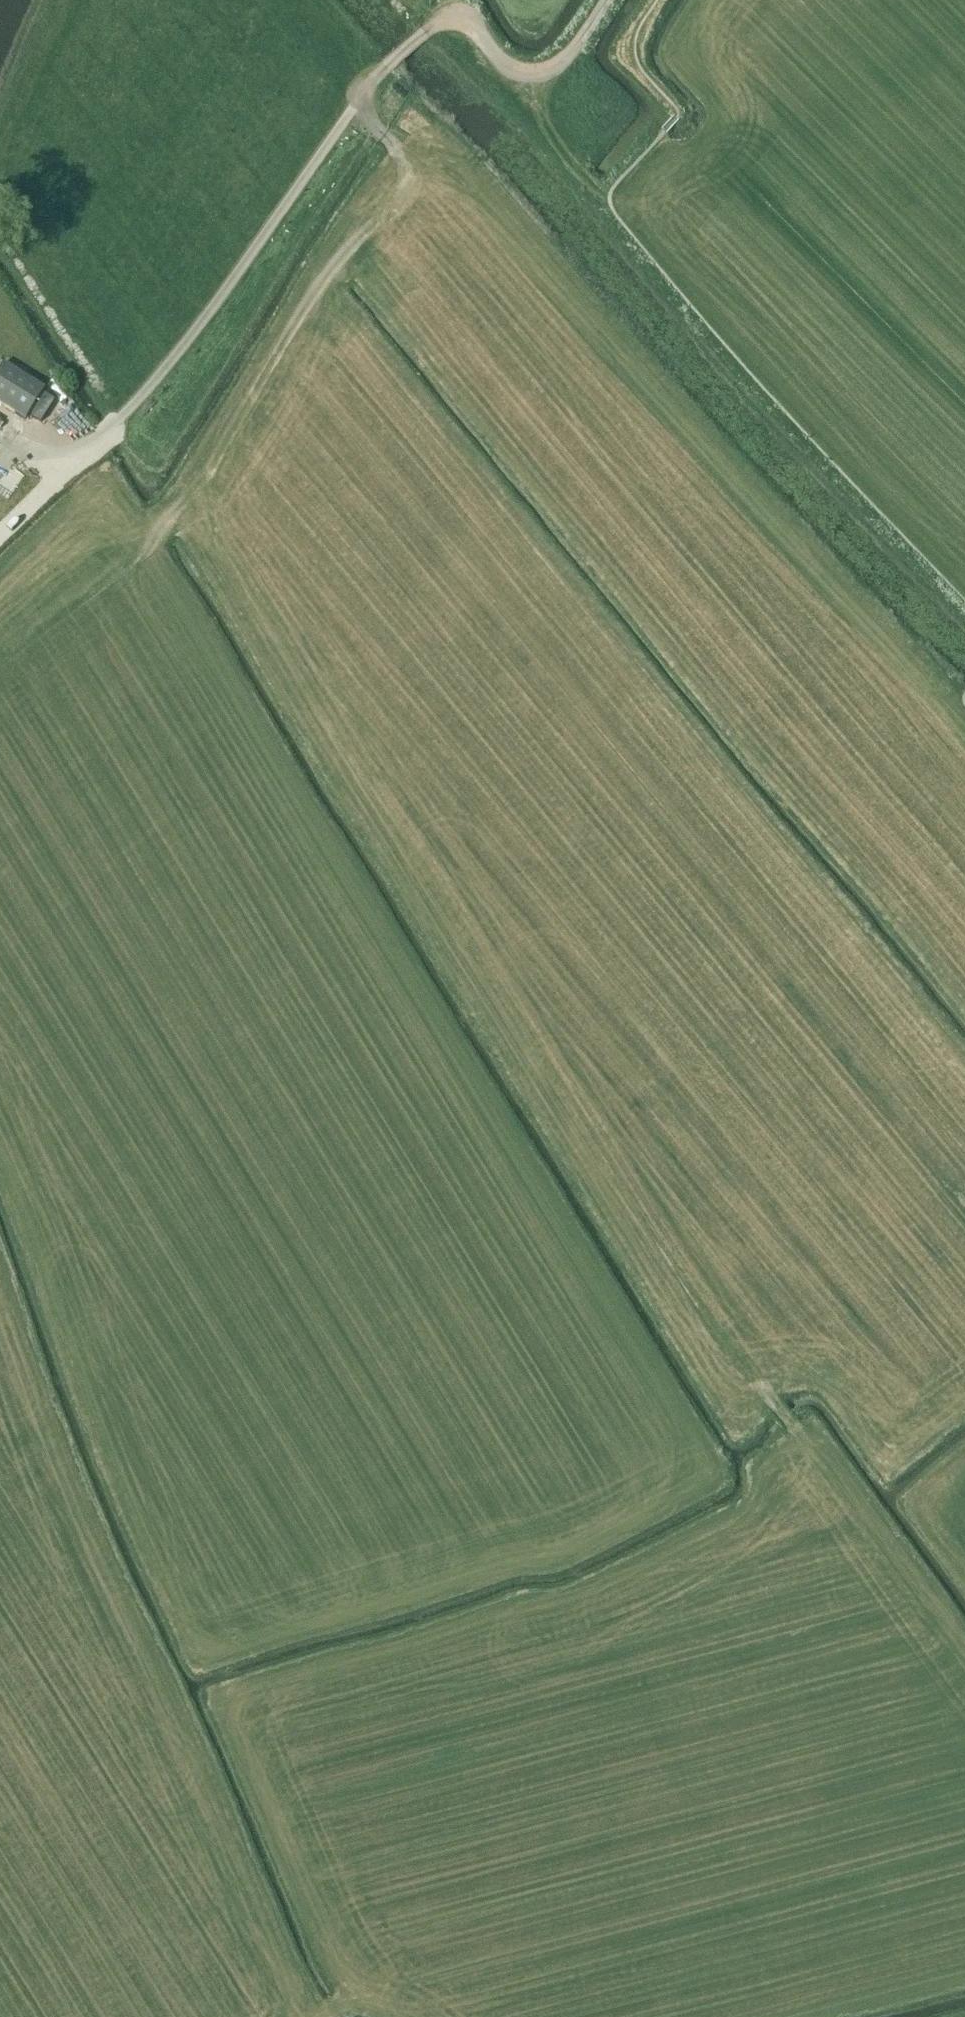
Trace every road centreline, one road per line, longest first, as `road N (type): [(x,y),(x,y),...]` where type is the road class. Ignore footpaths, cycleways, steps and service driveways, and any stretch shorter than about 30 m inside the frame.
road 1 (track): [(964,742),(473,181),(394,140),(389,175),(314,290),(207,492)]
road 2 (track): [(276,625),(226,548),(207,492),(145,535)]

